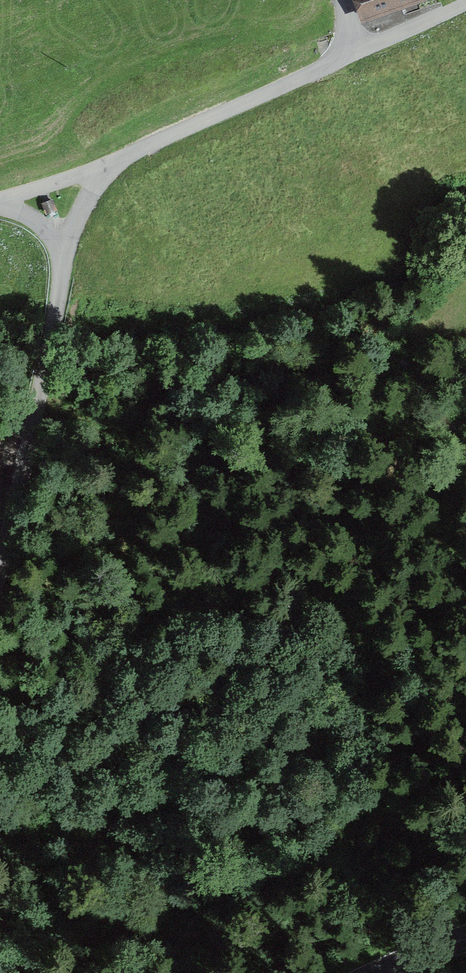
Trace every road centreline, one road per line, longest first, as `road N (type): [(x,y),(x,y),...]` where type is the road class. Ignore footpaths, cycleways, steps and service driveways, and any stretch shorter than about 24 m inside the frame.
road 1 (unclassified): [(116,160),(465,4)]
road 2 (unclassified): [(63,248),(42,398),(0,562)]
road 3 (unclassified): [(0,200),(116,160)]

